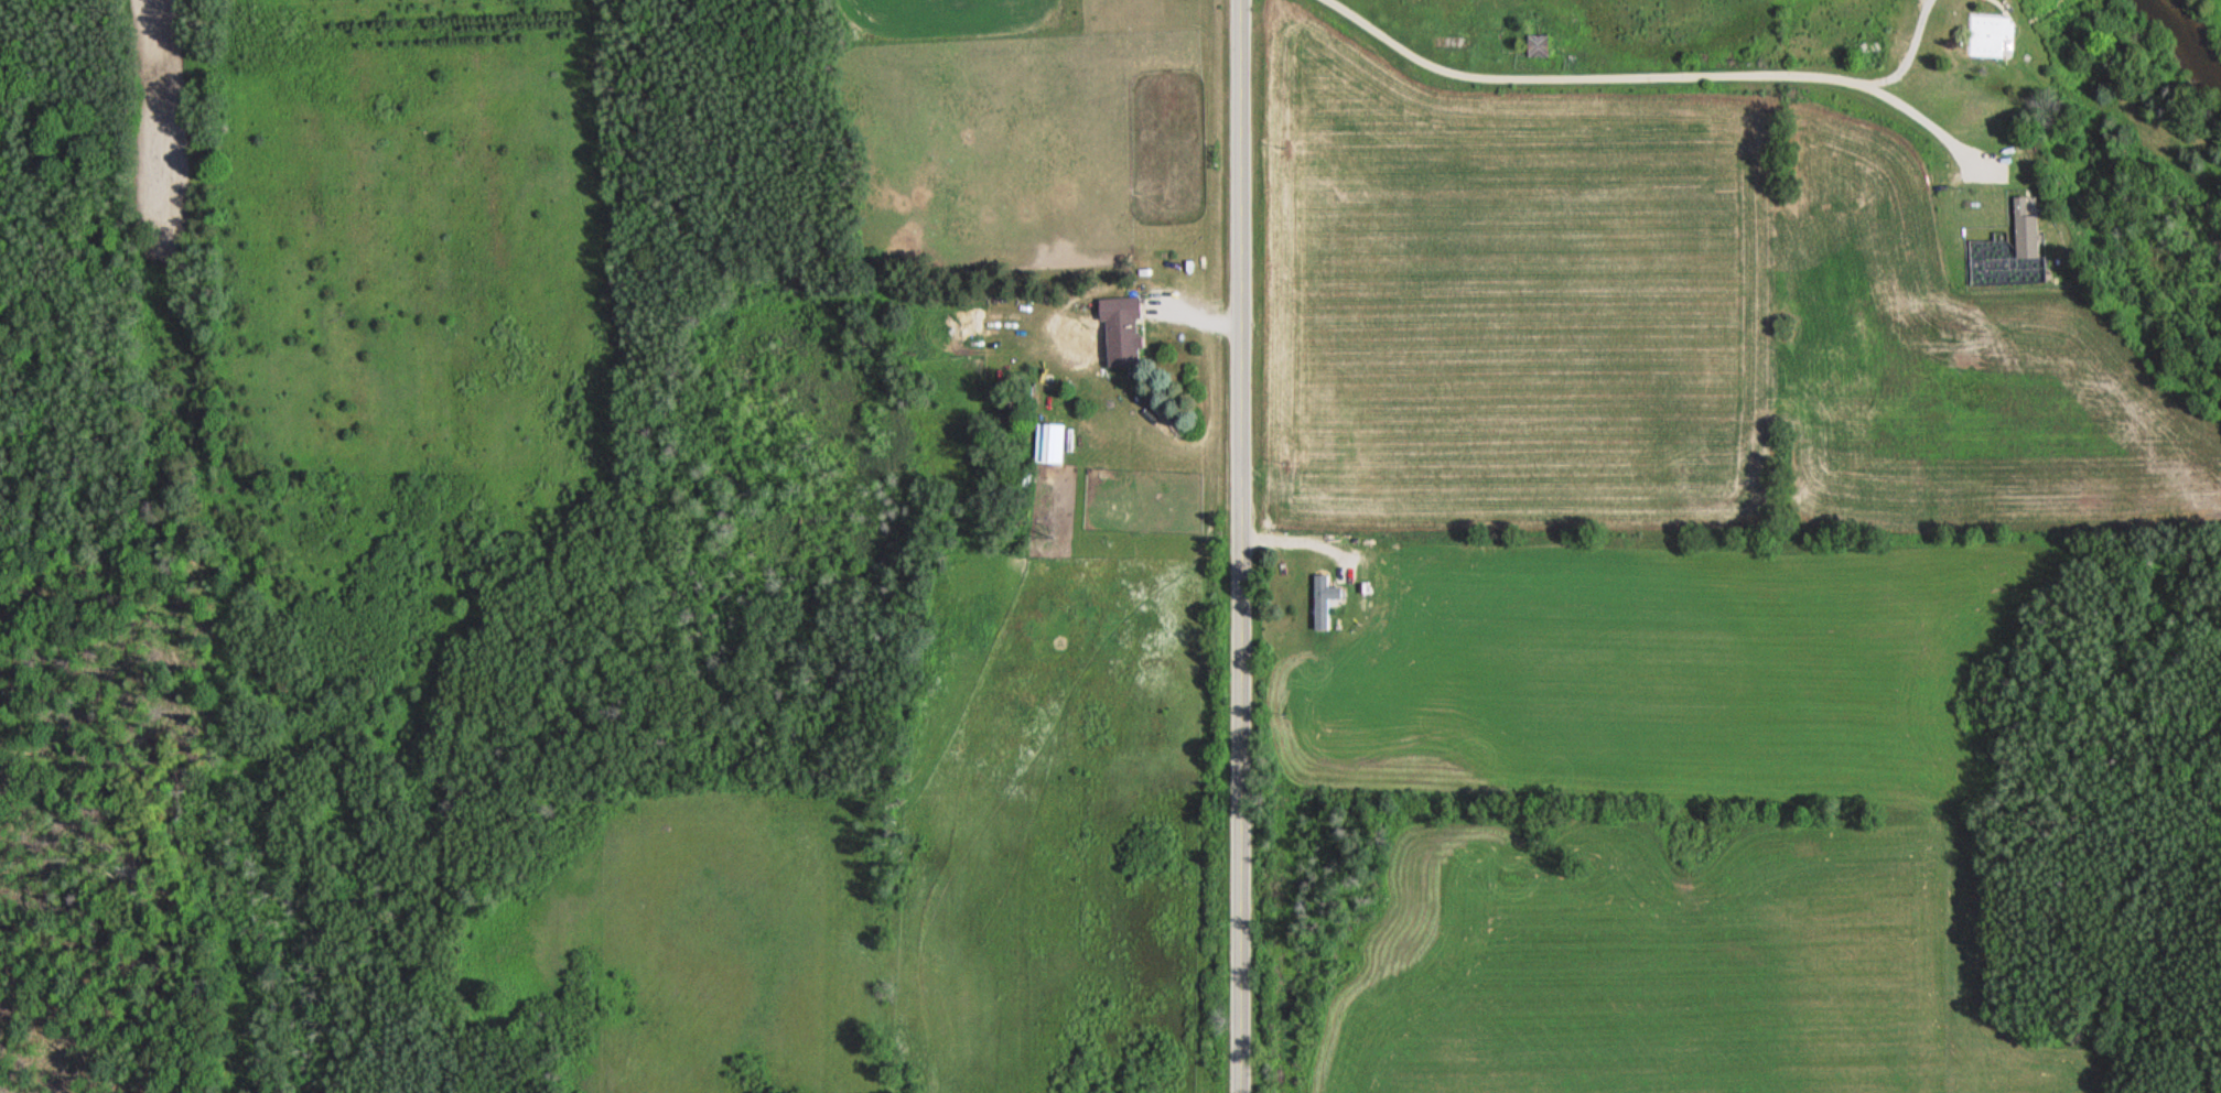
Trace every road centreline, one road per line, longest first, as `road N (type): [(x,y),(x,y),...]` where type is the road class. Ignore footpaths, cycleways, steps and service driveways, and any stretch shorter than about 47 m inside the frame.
road 1 (residential): [(1243,1092),(1244,0)]

